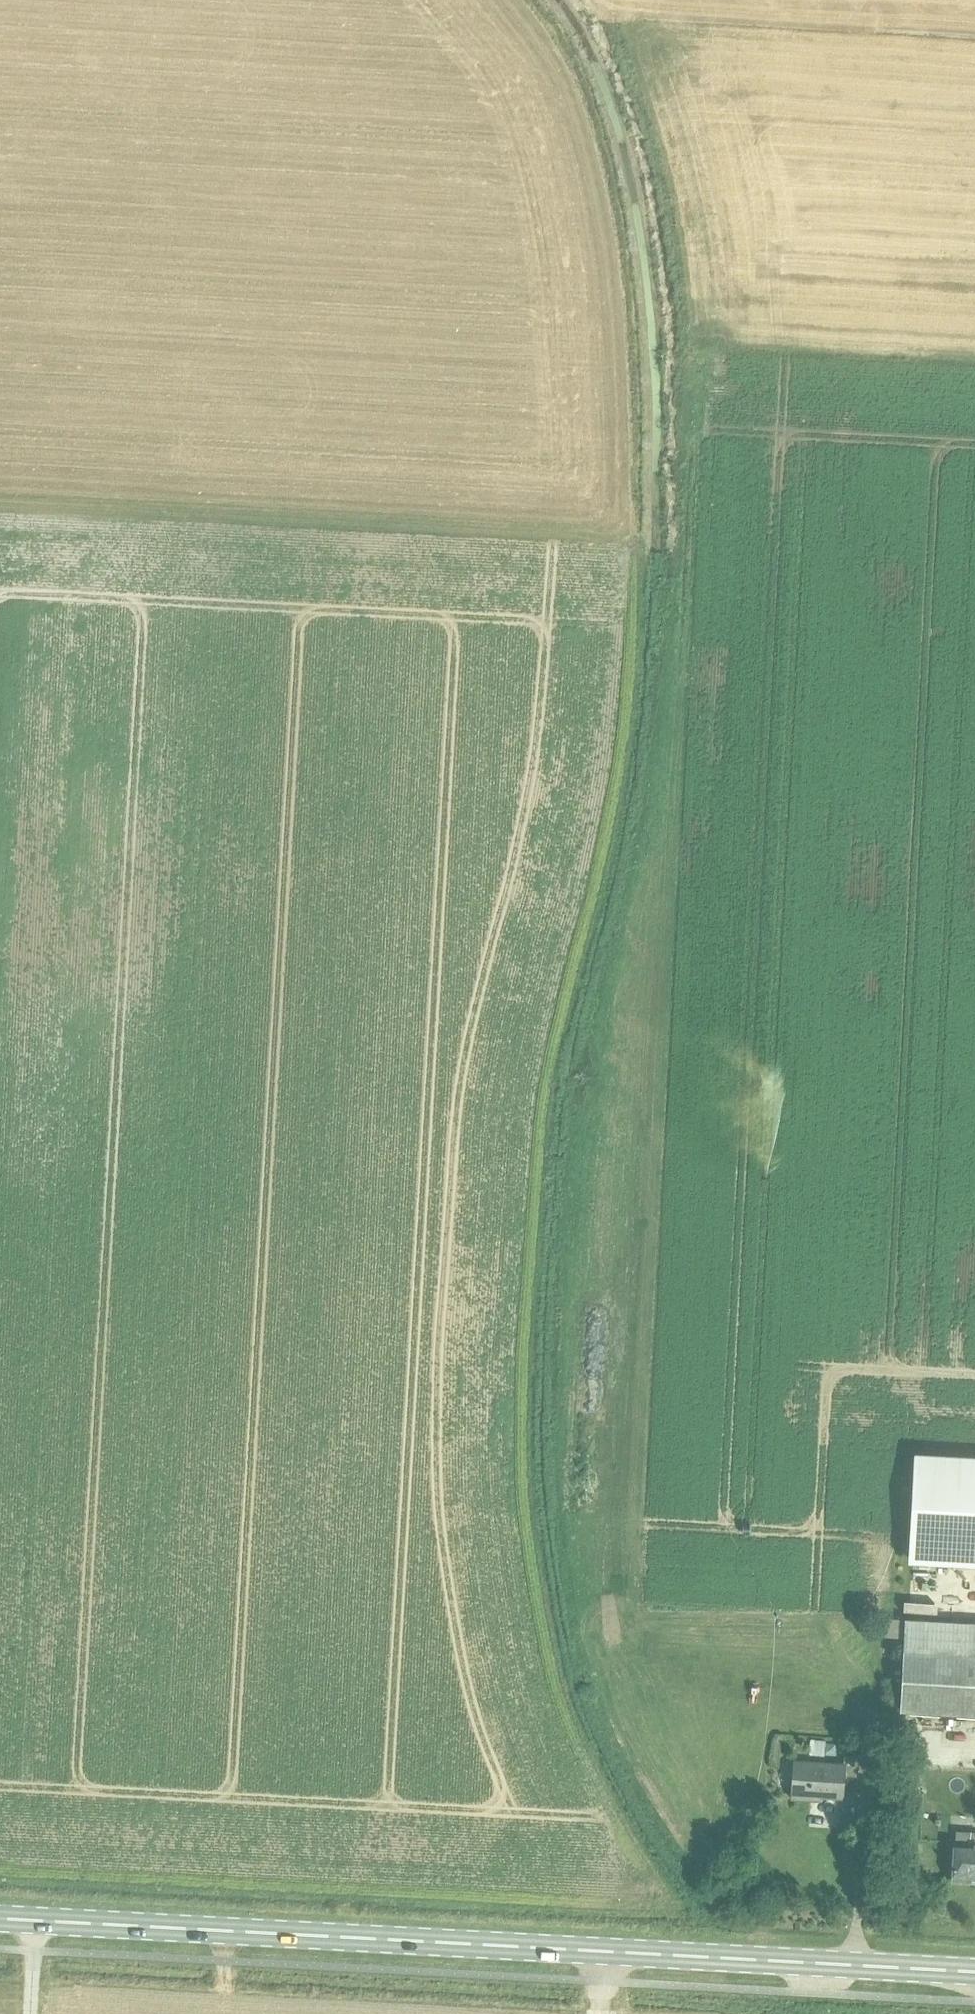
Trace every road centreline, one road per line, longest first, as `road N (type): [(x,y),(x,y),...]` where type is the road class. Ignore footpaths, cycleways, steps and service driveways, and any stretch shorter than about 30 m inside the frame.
road 1 (primary): [(0,1918),(974,1970)]

